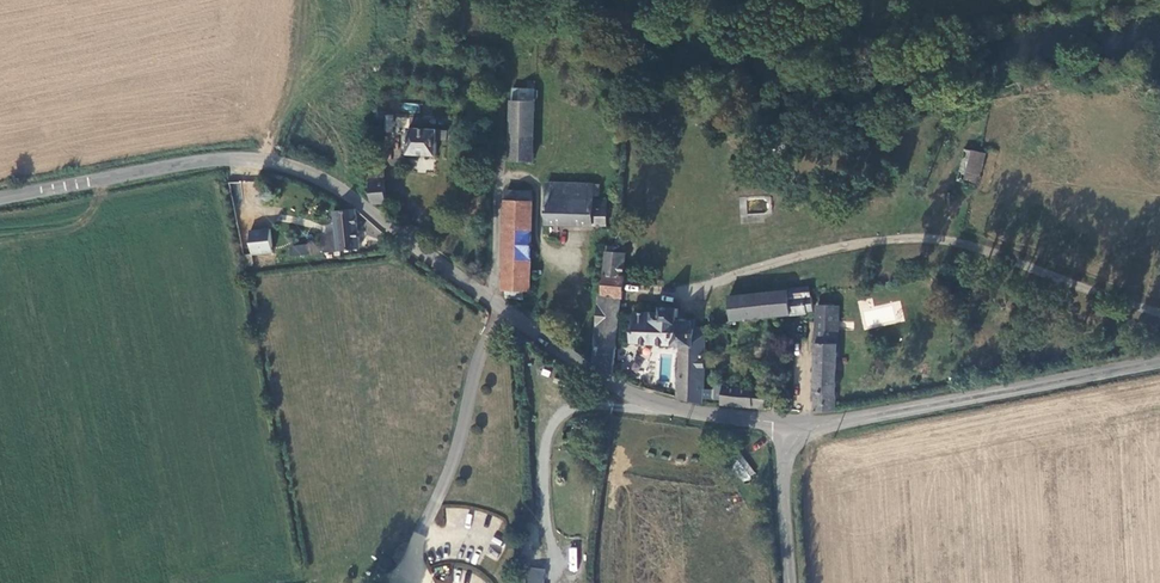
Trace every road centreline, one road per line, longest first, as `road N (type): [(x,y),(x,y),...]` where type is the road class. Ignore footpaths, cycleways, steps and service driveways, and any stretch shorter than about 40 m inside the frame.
road 1 (unclassified): [(789,428),(657,403),(620,388),(360,203),(275,163),(217,159),(0,199)]
road 2 (unclassified): [(1159,362),(789,428)]
road 3 (unclassified): [(789,428),(782,497),(788,582)]

